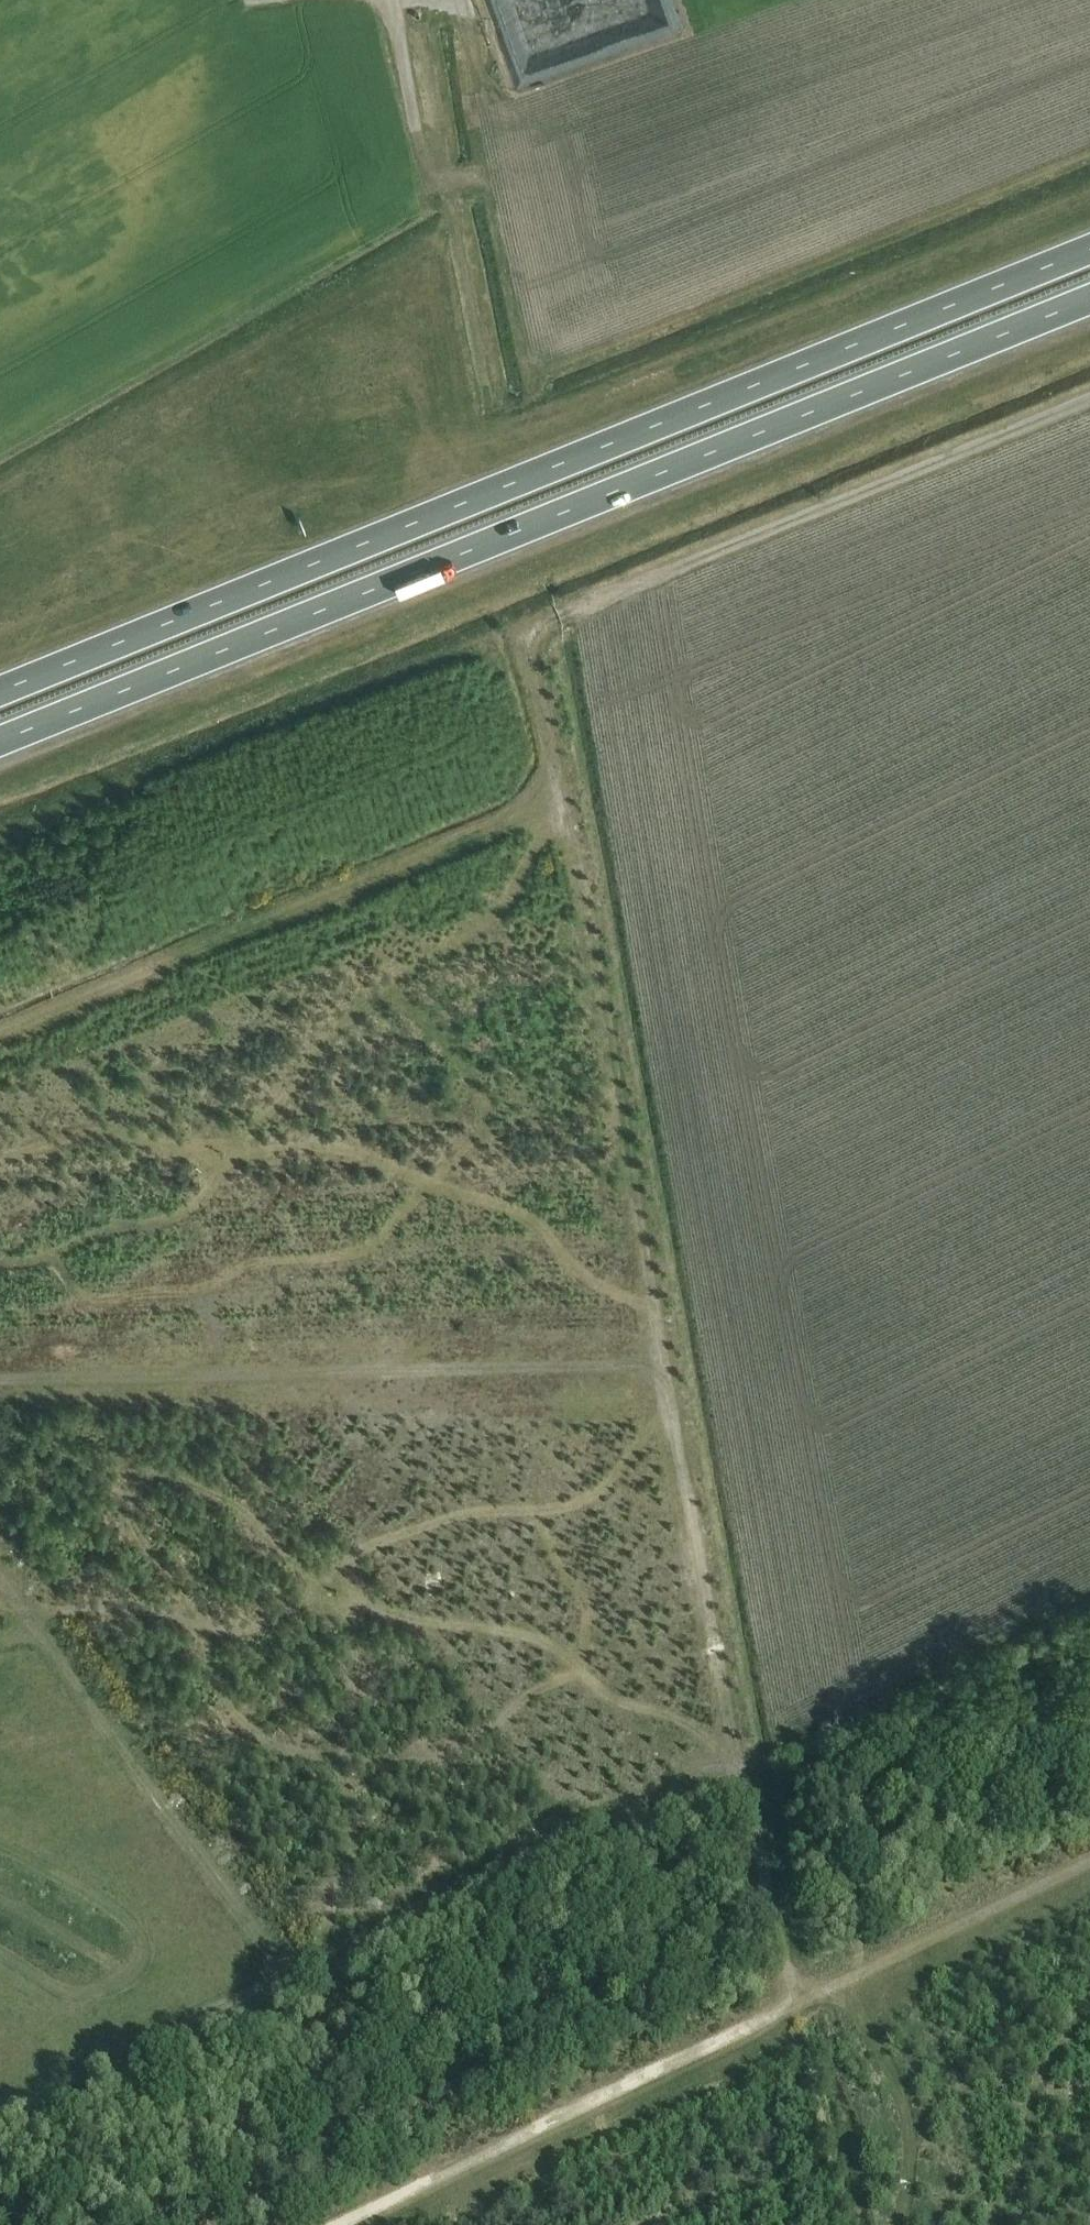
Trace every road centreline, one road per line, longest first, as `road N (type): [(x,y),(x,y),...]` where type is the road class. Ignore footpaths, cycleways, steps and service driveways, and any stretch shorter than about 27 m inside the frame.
road 1 (track): [(1089,398),(529,628),(792,1995)]
road 2 (track): [(55,1256),(118,1230),(179,1220),(201,1203),(338,1031),(493,920),(561,798),(0,1033)]
road 3 (trunk): [(0,743),(1089,300)]
road 4 (trunk): [(1089,249),(0,691)]
road 5 (track): [(741,1752),(0,2118)]
road 6 (track): [(34,1616),(118,1609),(236,1631),(265,1626),(338,1583),(352,1561),(395,1537),(464,1517),(546,1513),(599,1495),(676,1403)]
road 7 (track): [(659,1310),(599,1284),(524,1214),(344,1149),(261,1151),(94,1133),(0,1155)]
road 8 (track): [(0,1373),(551,1362),(625,1363),(671,1376)]
road 9 (track): [(792,1995),(334,2224)]
road 10 (track): [(0,1566),(293,1977)]
road 11 (track): [(0,1265),(55,1256),(78,1293),(96,1303),(189,1295),(269,1262),(367,1251),(434,1182)]
road 12 (track): [(204,1626),(222,1692),(246,1727),(279,1747),(342,1762),(406,1764),(458,1754),(579,1669)]
road 13 (track): [(204,1626),(191,1594),(130,1519),(134,1492),(157,1475),(234,1506),(299,1568),(333,1587)]
road 14 (track): [(349,1598),(357,1654),(342,1762),(357,1831),(330,1916),(328,1959)]
road 15 (track): [(546,1513),(552,1551),(586,1600),(587,1634),(575,1665),(621,1701),(694,1725),(735,1755)]
road 16 (track): [(1089,1851),(792,1995)]
road 17 (track): [(575,1665),(534,1640),(432,1626),(333,1587)]
road 18 (track): [(394,986),(485,1104),(475,1144),(434,1182)]
road 19 (track): [(169,2089),(151,2105),(0,2181)]
road 20 (track): [(203,2224),(179,2171),(174,2105),(151,2048)]
road 21 (unclassified): [(414,125),(394,0)]

